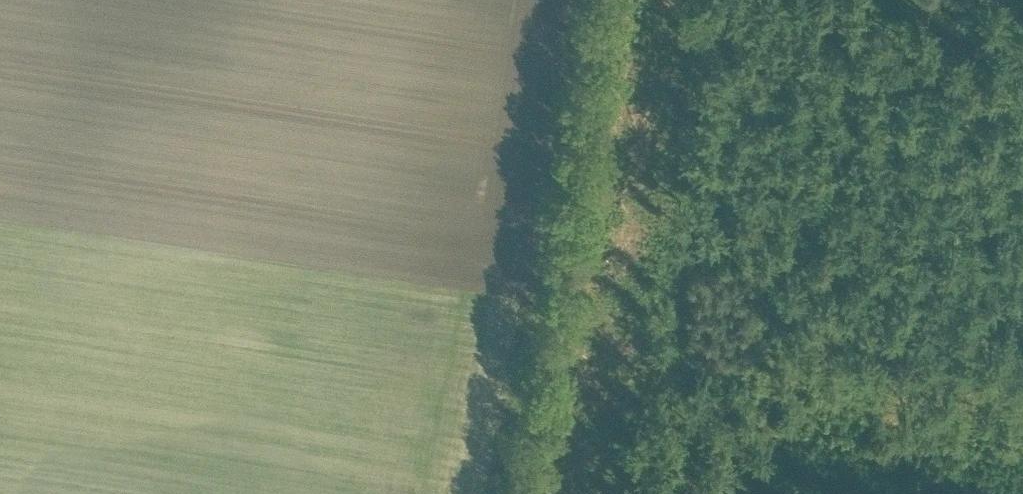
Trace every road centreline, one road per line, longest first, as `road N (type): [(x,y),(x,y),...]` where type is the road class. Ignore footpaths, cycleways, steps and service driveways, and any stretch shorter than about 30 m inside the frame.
road 1 (track): [(501,493),(578,0)]

